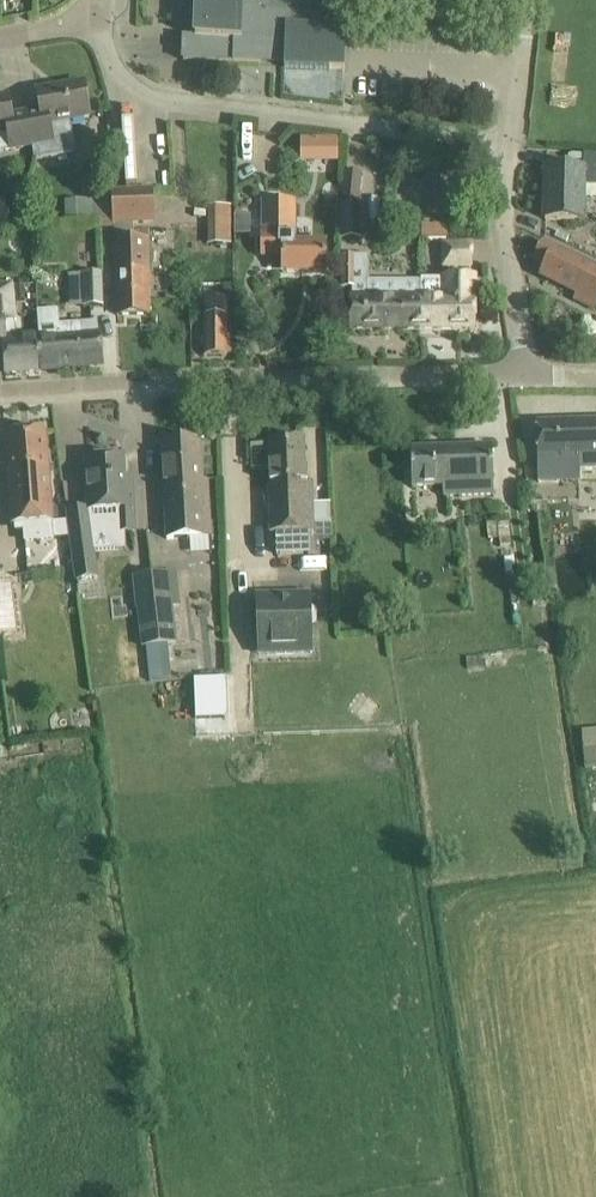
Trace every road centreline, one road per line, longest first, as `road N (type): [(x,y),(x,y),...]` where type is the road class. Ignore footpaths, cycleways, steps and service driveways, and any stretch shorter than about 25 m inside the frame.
road 1 (residential): [(521,374),(0,398)]
road 2 (residential): [(509,143),(159,100),(118,73),(101,12)]
road 3 (residential): [(521,374),(509,143)]
road 4 (residential): [(509,143),(529,0)]

